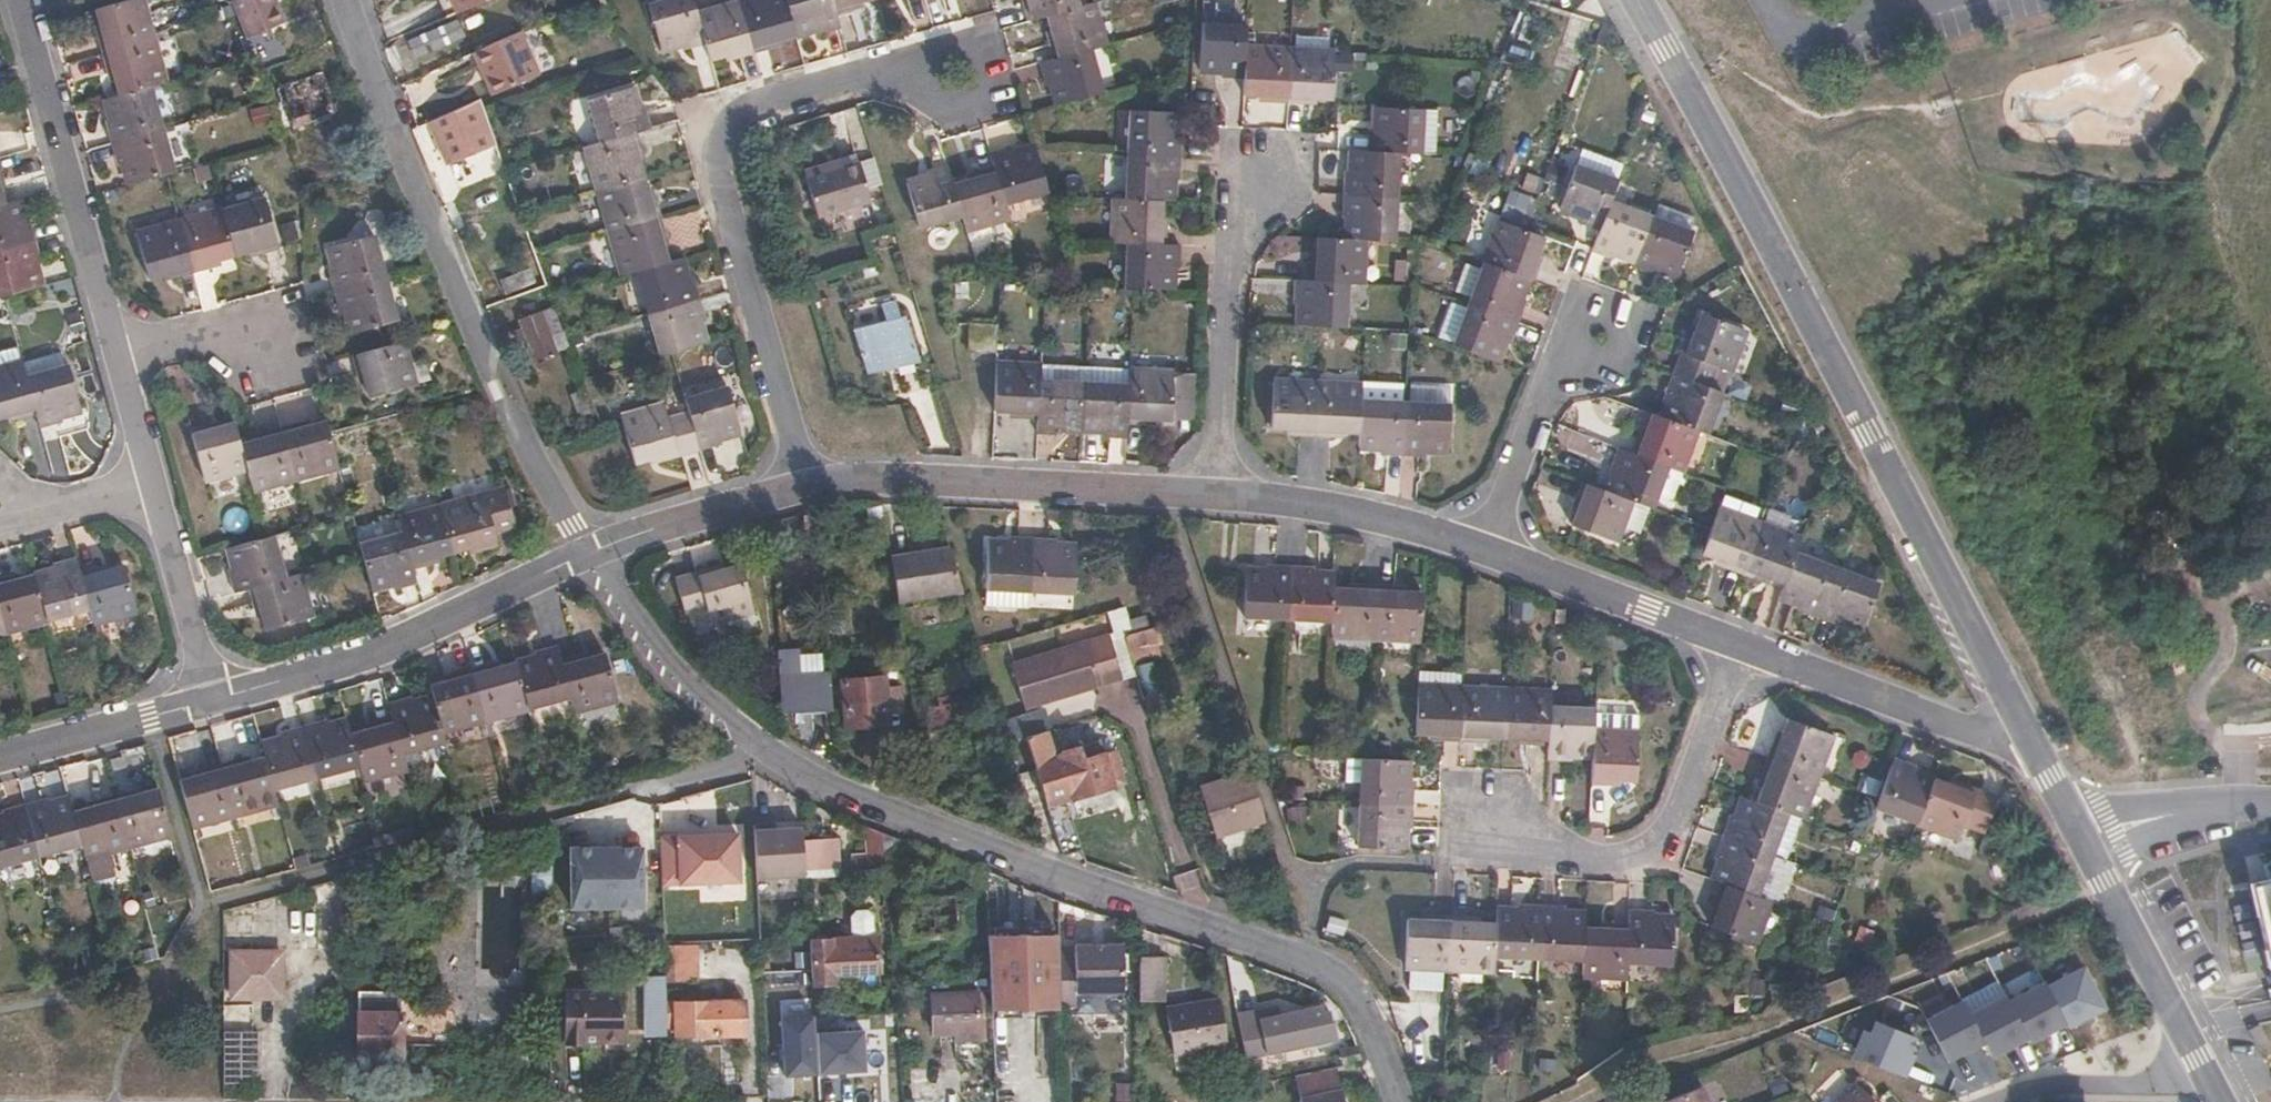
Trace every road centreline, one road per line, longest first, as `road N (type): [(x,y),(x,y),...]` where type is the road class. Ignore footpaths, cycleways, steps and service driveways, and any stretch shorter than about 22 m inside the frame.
road 1 (residential): [(1401,1101),(1355,994),(1328,967),(867,800),(769,754),(667,655),(591,550)]
road 2 (tertiary): [(1638,0),(2041,761)]
road 3 (residential): [(804,484),(716,175),(716,145),(745,112),(892,73),(955,79)]
road 4 (residential): [(591,550),(489,362),(371,87),(344,0)]
road 5 (residential): [(804,484),(997,483),(1225,494)]
road 6 (residential): [(1745,644),(1664,845),(1612,858),(1525,853),(1484,818)]
road 7 (residential): [(213,700),(395,641),(591,550)]
road 8 (residential): [(18,0),(121,361)]
road 9 (residential): [(1225,494),(1238,219),(1281,179)]
road 10 (residential): [(1745,644),(2041,761)]
road 11 (residential): [(1488,548),(1745,644)]
road 12 (residential): [(1488,548),(1561,344),(1606,313)]
road 13 (residential): [(1225,494),(1350,508),(1488,548)]
road 14 (tertiary): [(2085,845),(2200,1066)]
road 15 (residential): [(591,550),(804,484)]
road 16 (residential): [(154,485),(213,700)]
road 17 (residential): [(0,756),(213,700)]
road 18 (residential): [(1998,1101),(2036,1086),(2150,1082),(2200,1066)]
road 19 (residential): [(2270,804),(2143,822),(2085,845)]
road 20 (residential): [(275,346),(210,341),(121,361)]
road 21 (residential): [(154,485),(61,503),(0,496)]
road 22 (residential): [(121,361),(154,485)]

